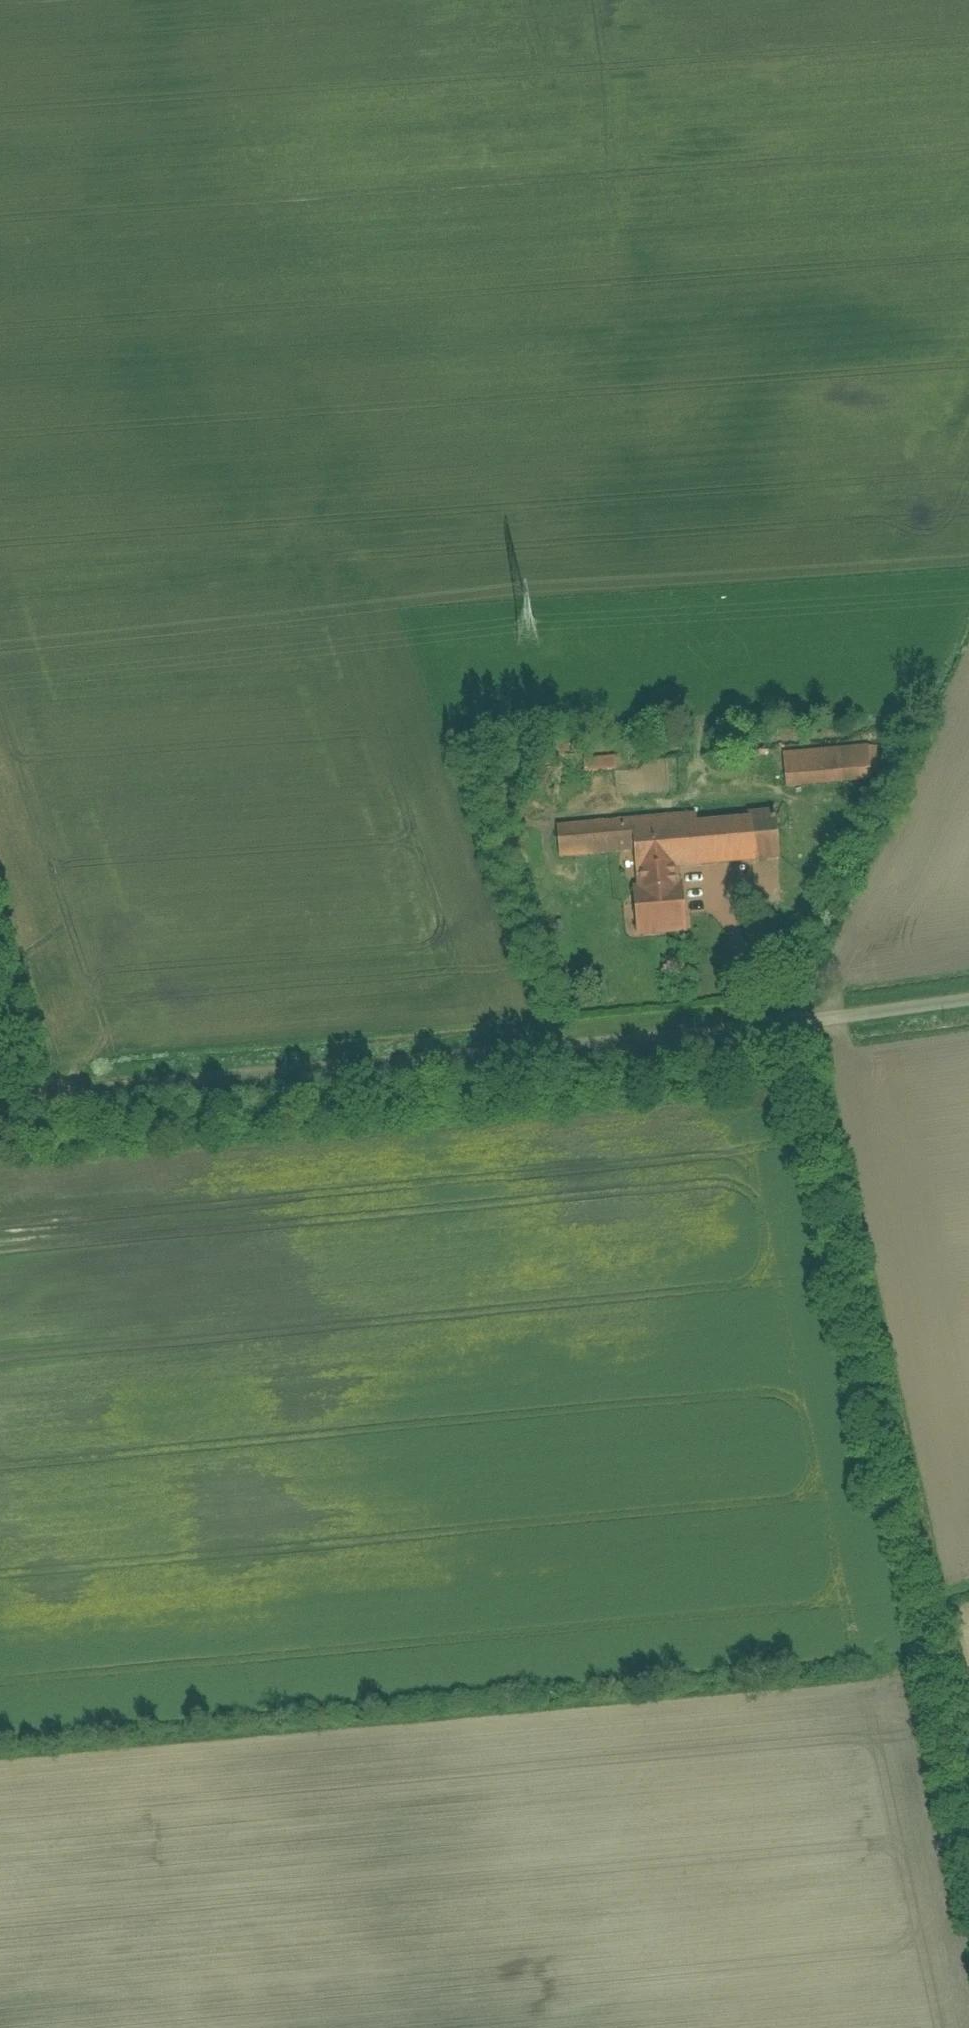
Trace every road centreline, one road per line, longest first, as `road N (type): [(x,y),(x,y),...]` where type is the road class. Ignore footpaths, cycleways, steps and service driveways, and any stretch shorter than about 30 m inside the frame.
road 1 (unclassified): [(0,1094),(968,998)]

